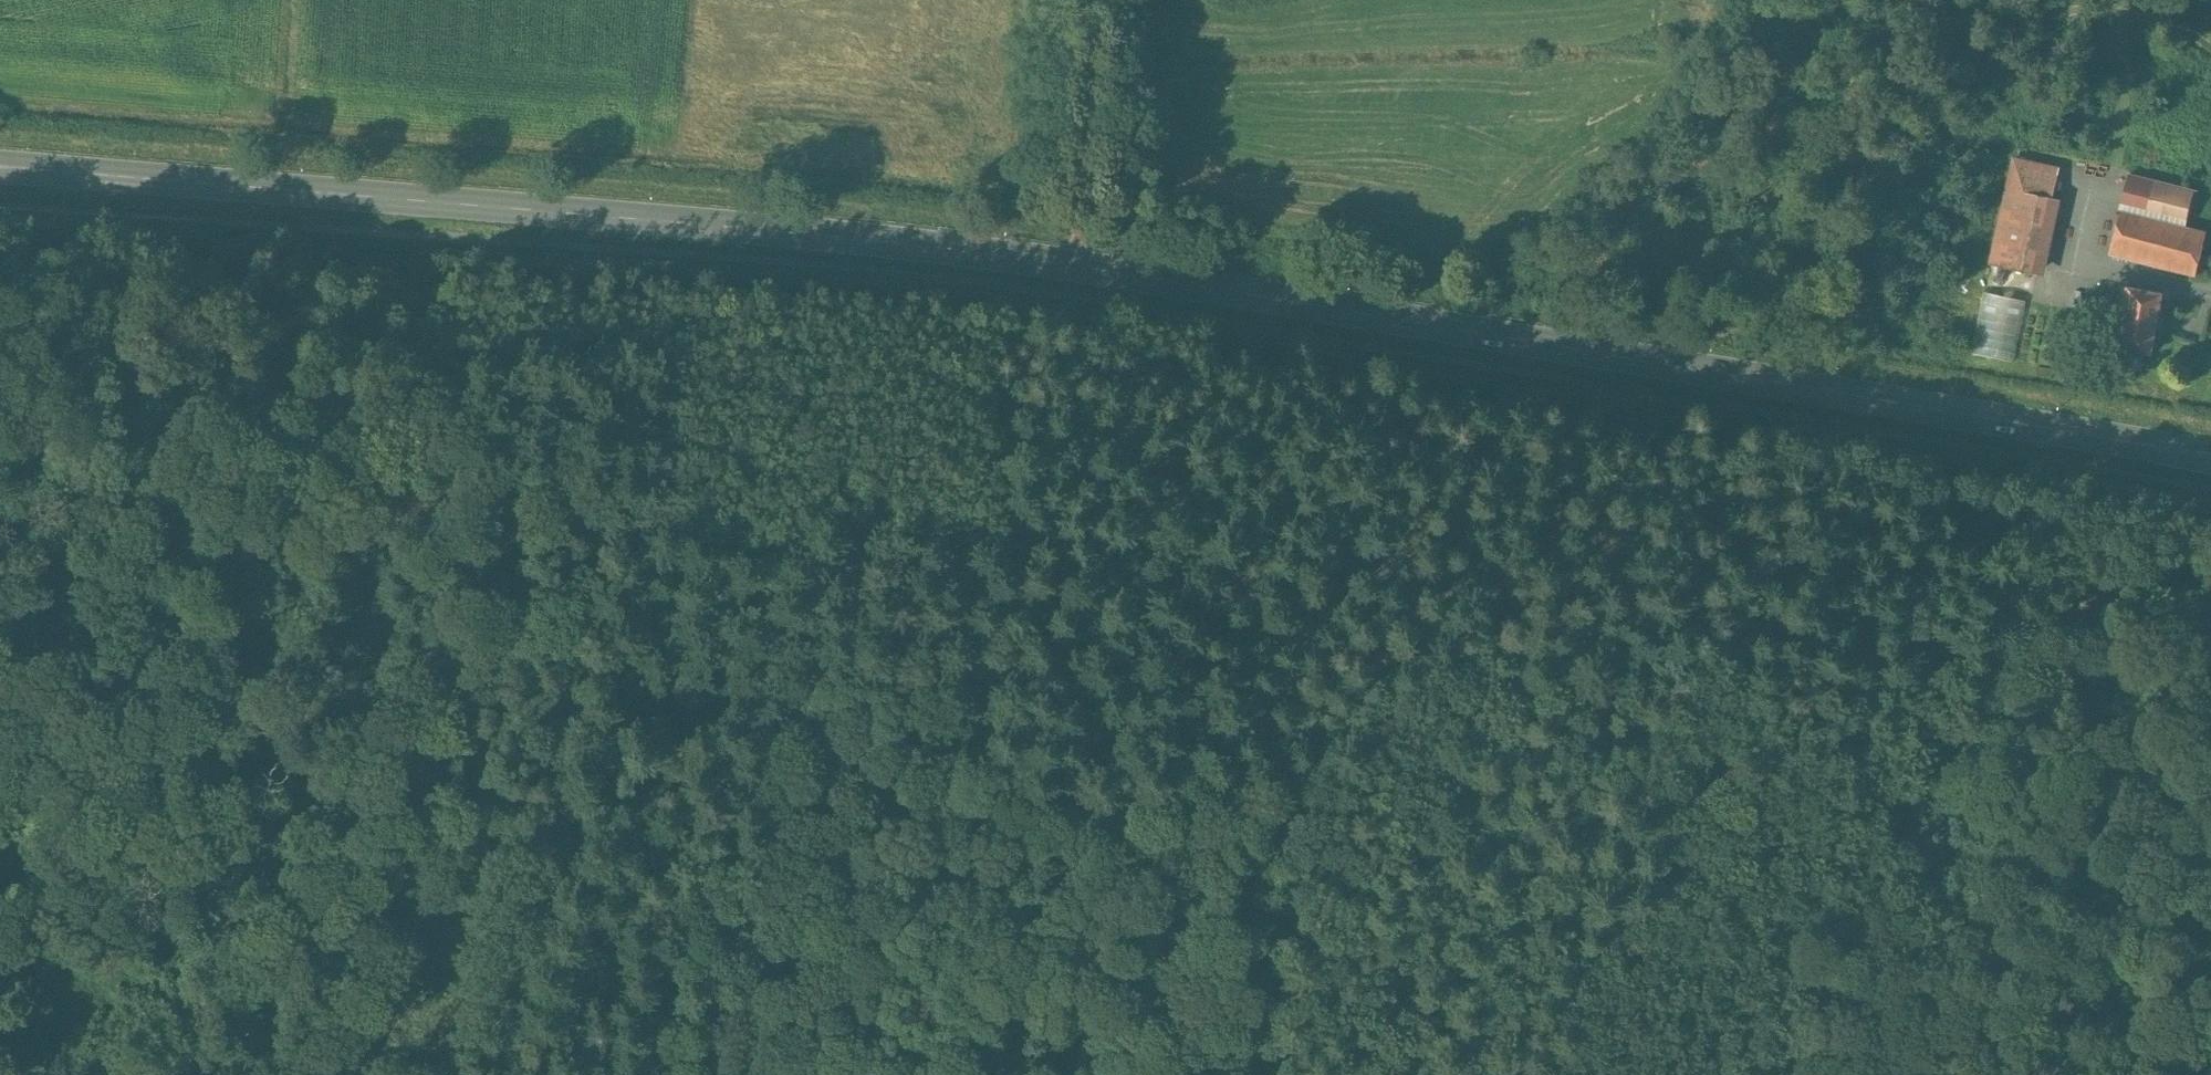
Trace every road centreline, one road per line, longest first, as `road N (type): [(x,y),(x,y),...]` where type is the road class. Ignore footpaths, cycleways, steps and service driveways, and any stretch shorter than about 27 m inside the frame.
road 1 (primary): [(2210,454),(950,250),(0,169)]
road 2 (track): [(1696,1074),(1896,800),(1977,704),(2093,606),(2210,570)]
road 3 (track): [(764,600),(745,1074)]
road 4 (track): [(1263,1074),(1293,659)]

